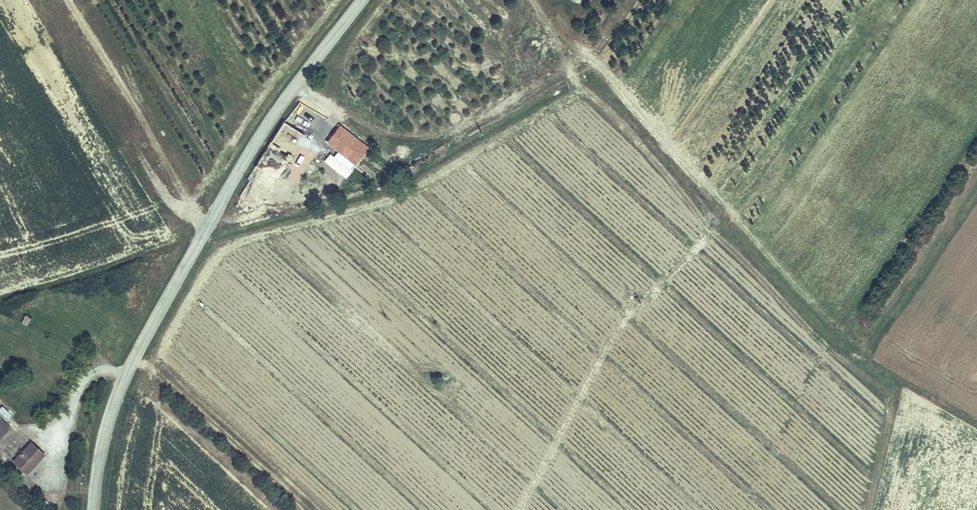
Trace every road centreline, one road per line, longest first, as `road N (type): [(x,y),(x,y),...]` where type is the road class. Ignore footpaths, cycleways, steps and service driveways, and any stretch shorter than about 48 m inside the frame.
road 1 (track): [(865,509),(888,417),(887,393),(836,350),(826,321),(597,65),(583,63),(452,135),(415,135),(356,95),(331,97),(295,82)]
road 2 (tertiary): [(95,509),(110,413),(129,368),(250,151),(360,0)]
road 3 (track): [(517,509),(614,330),(694,245),(734,217)]

